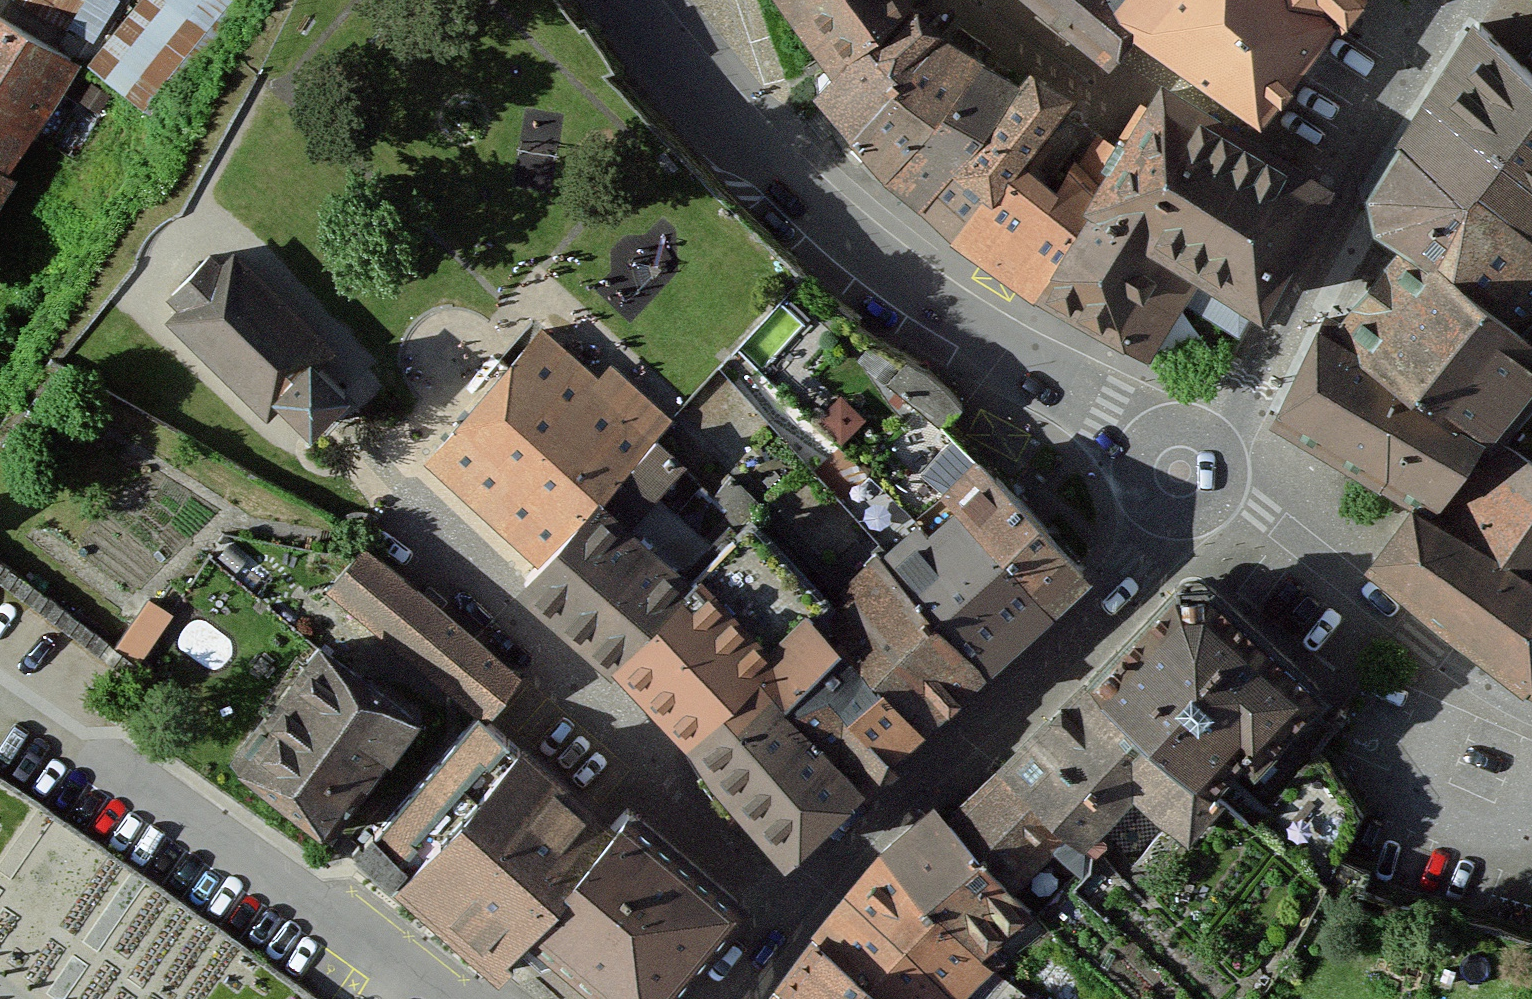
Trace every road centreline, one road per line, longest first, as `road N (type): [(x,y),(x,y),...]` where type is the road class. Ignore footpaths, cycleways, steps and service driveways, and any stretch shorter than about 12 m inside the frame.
road 1 (tertiary): [(1181,473),(1108,407),(940,306),(787,177),(626,0)]
road 2 (tertiary): [(789,904),(1133,562),(1181,473)]
road 3 (residential): [(789,904),(406,519)]
road 4 (residential): [(1181,473),(1242,397),(1288,312),(1413,36)]
road 5 (tertiary): [(1531,710),(1423,643),(1259,518),(1181,473)]
road 6 (tertiary): [(708,998),(789,904)]

